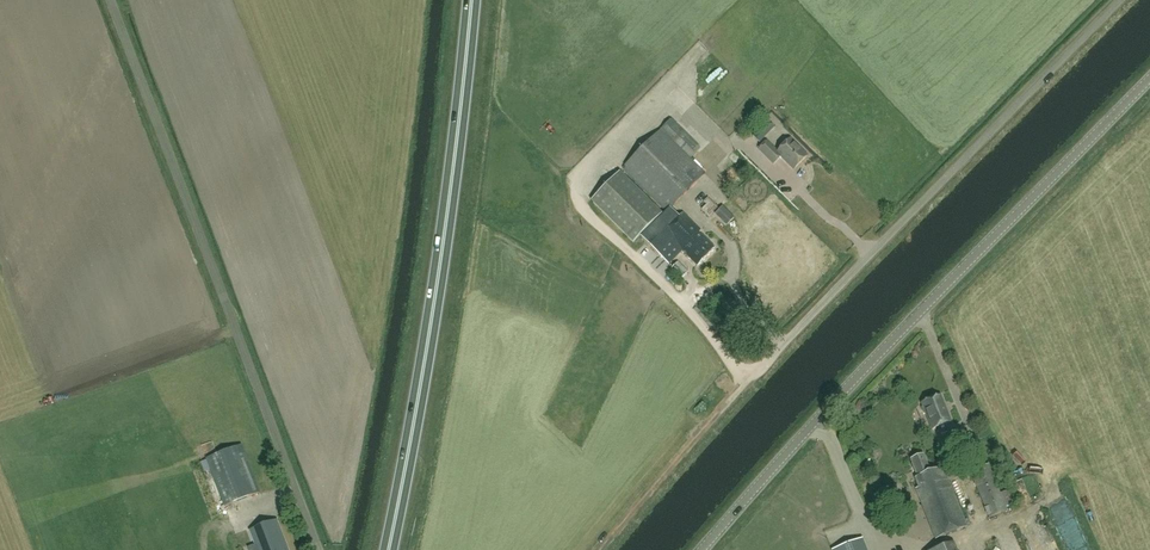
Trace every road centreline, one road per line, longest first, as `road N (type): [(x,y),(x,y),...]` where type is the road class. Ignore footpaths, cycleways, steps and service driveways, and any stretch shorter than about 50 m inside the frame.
road 1 (unclassified): [(603,549),(743,389),(1118,0)]
road 2 (tertiary): [(706,549),(910,323),(1149,79)]
road 3 (unclassified): [(324,549),(113,0)]
road 4 (trunk): [(390,549),(452,176),(470,0)]

